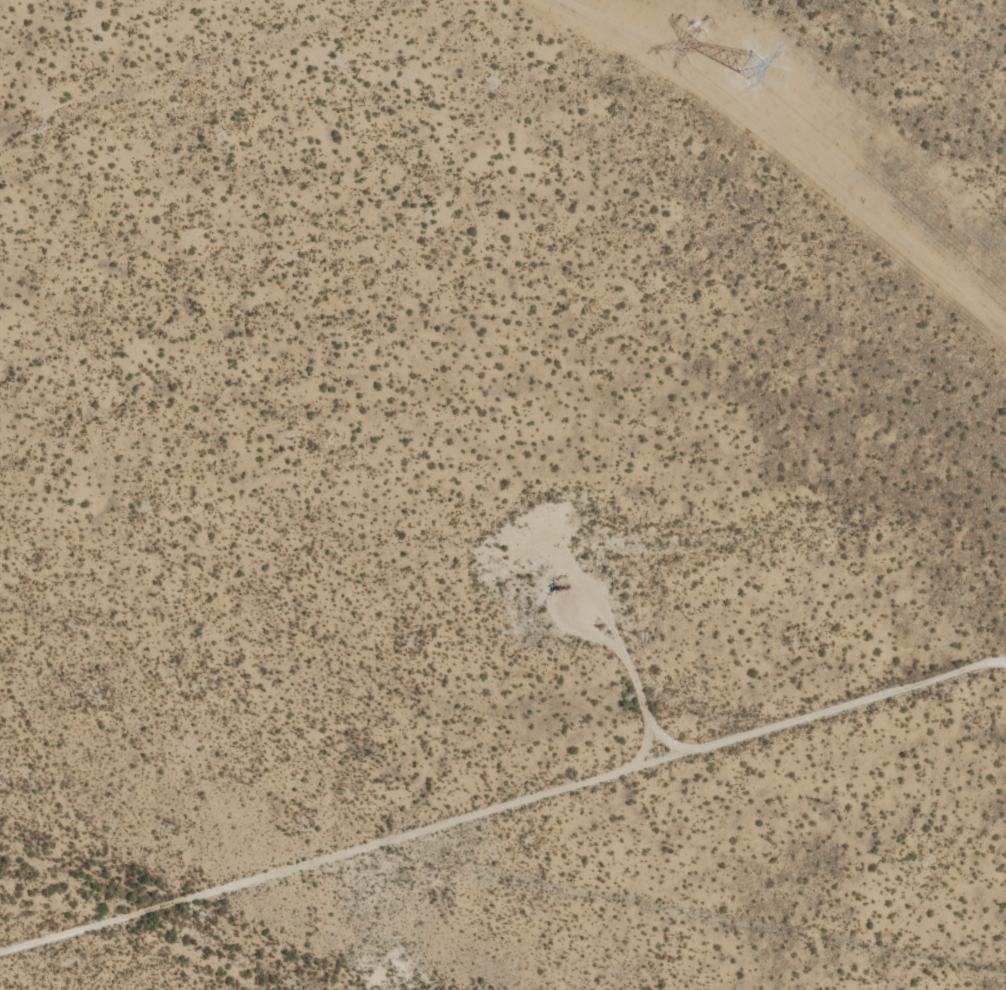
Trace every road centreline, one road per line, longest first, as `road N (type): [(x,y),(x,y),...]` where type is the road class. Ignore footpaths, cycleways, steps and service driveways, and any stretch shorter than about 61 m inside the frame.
road 1 (track): [(2,989),(940,691),(1005,647)]
road 2 (track): [(485,0),(0,161)]

